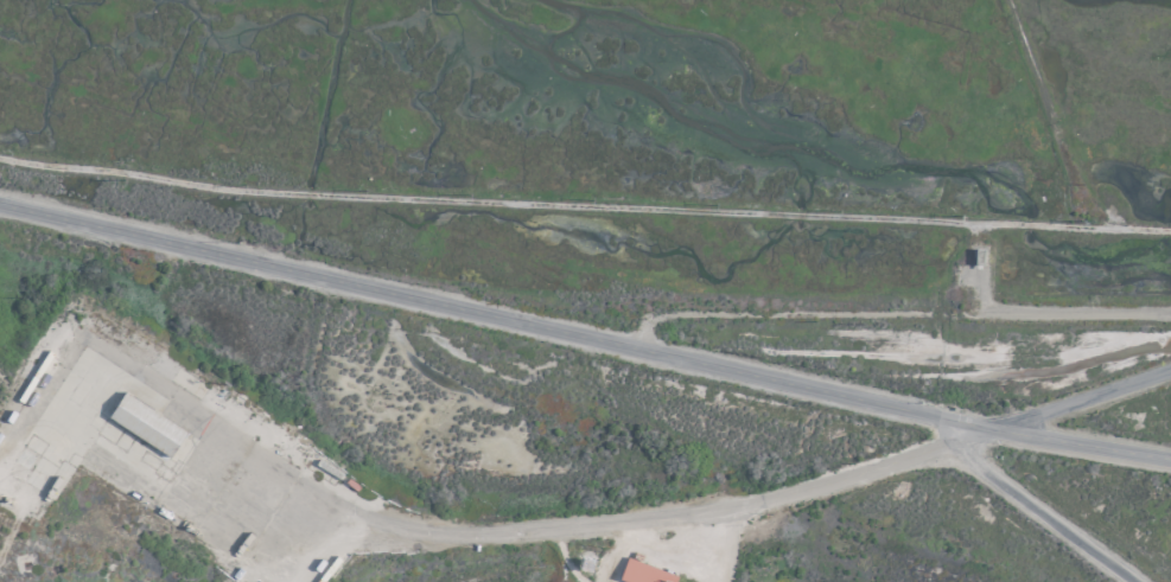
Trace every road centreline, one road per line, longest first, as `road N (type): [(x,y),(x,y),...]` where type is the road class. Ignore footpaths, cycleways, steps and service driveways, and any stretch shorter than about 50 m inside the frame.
road 1 (residential): [(1170,460),(991,428),(0,206)]
road 2 (residential): [(0,158),(275,192),(1170,230)]
road 3 (residential): [(1170,367),(759,501),(490,536),(448,536),(387,519),(229,427)]
road 4 (residential): [(636,348),(641,327),(661,315),(1170,314)]
road 5 (track): [(1005,0),(1083,226)]
road 6 (residential): [(955,443),(1131,581)]

